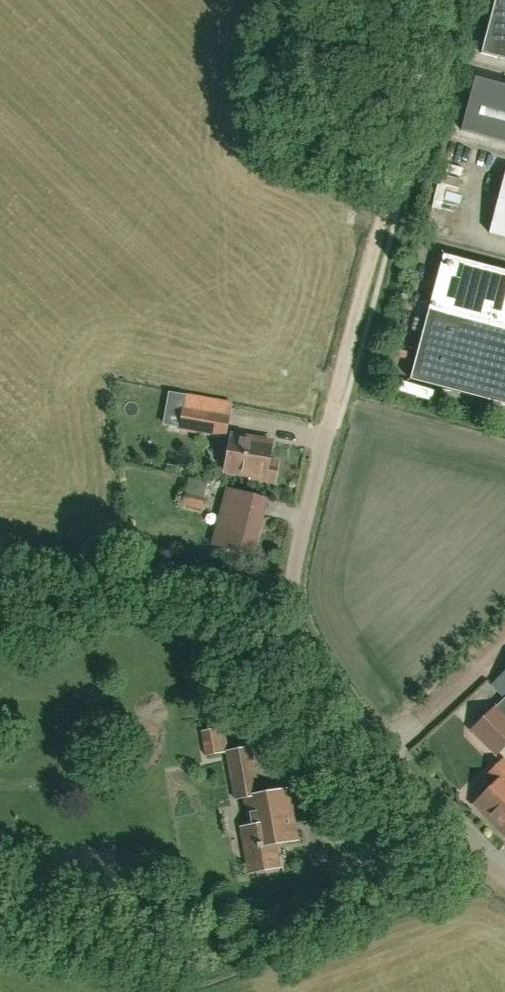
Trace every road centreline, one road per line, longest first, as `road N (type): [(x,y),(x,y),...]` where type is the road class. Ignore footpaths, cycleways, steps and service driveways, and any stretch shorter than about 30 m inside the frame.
road 1 (unclassified): [(504,879),(412,786),(300,629),(290,595),(334,413)]
road 2 (track): [(334,413),(442,0)]
road 3 (track): [(290,595),(0,551)]

